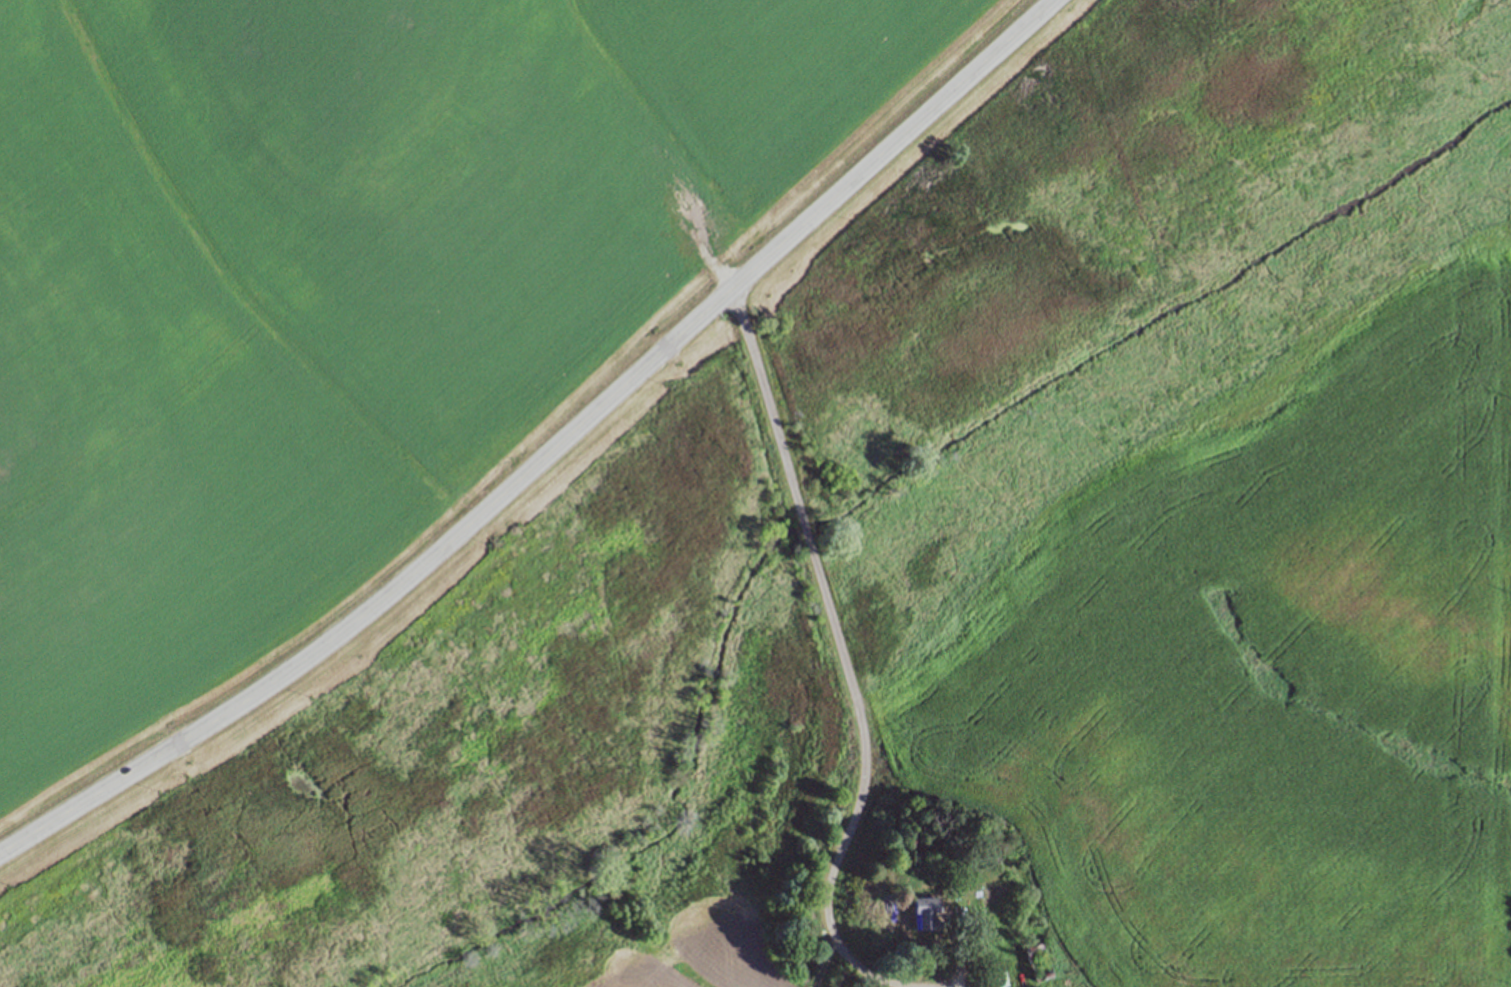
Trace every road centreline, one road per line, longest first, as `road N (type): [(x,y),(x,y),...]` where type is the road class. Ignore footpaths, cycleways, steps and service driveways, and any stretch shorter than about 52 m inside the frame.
road 1 (secondary): [(0,855),(315,654),(432,559),(1055,0)]
road 2 (residential): [(731,290),(864,722),(868,782),(833,876),(832,921),(854,962),(913,986)]

